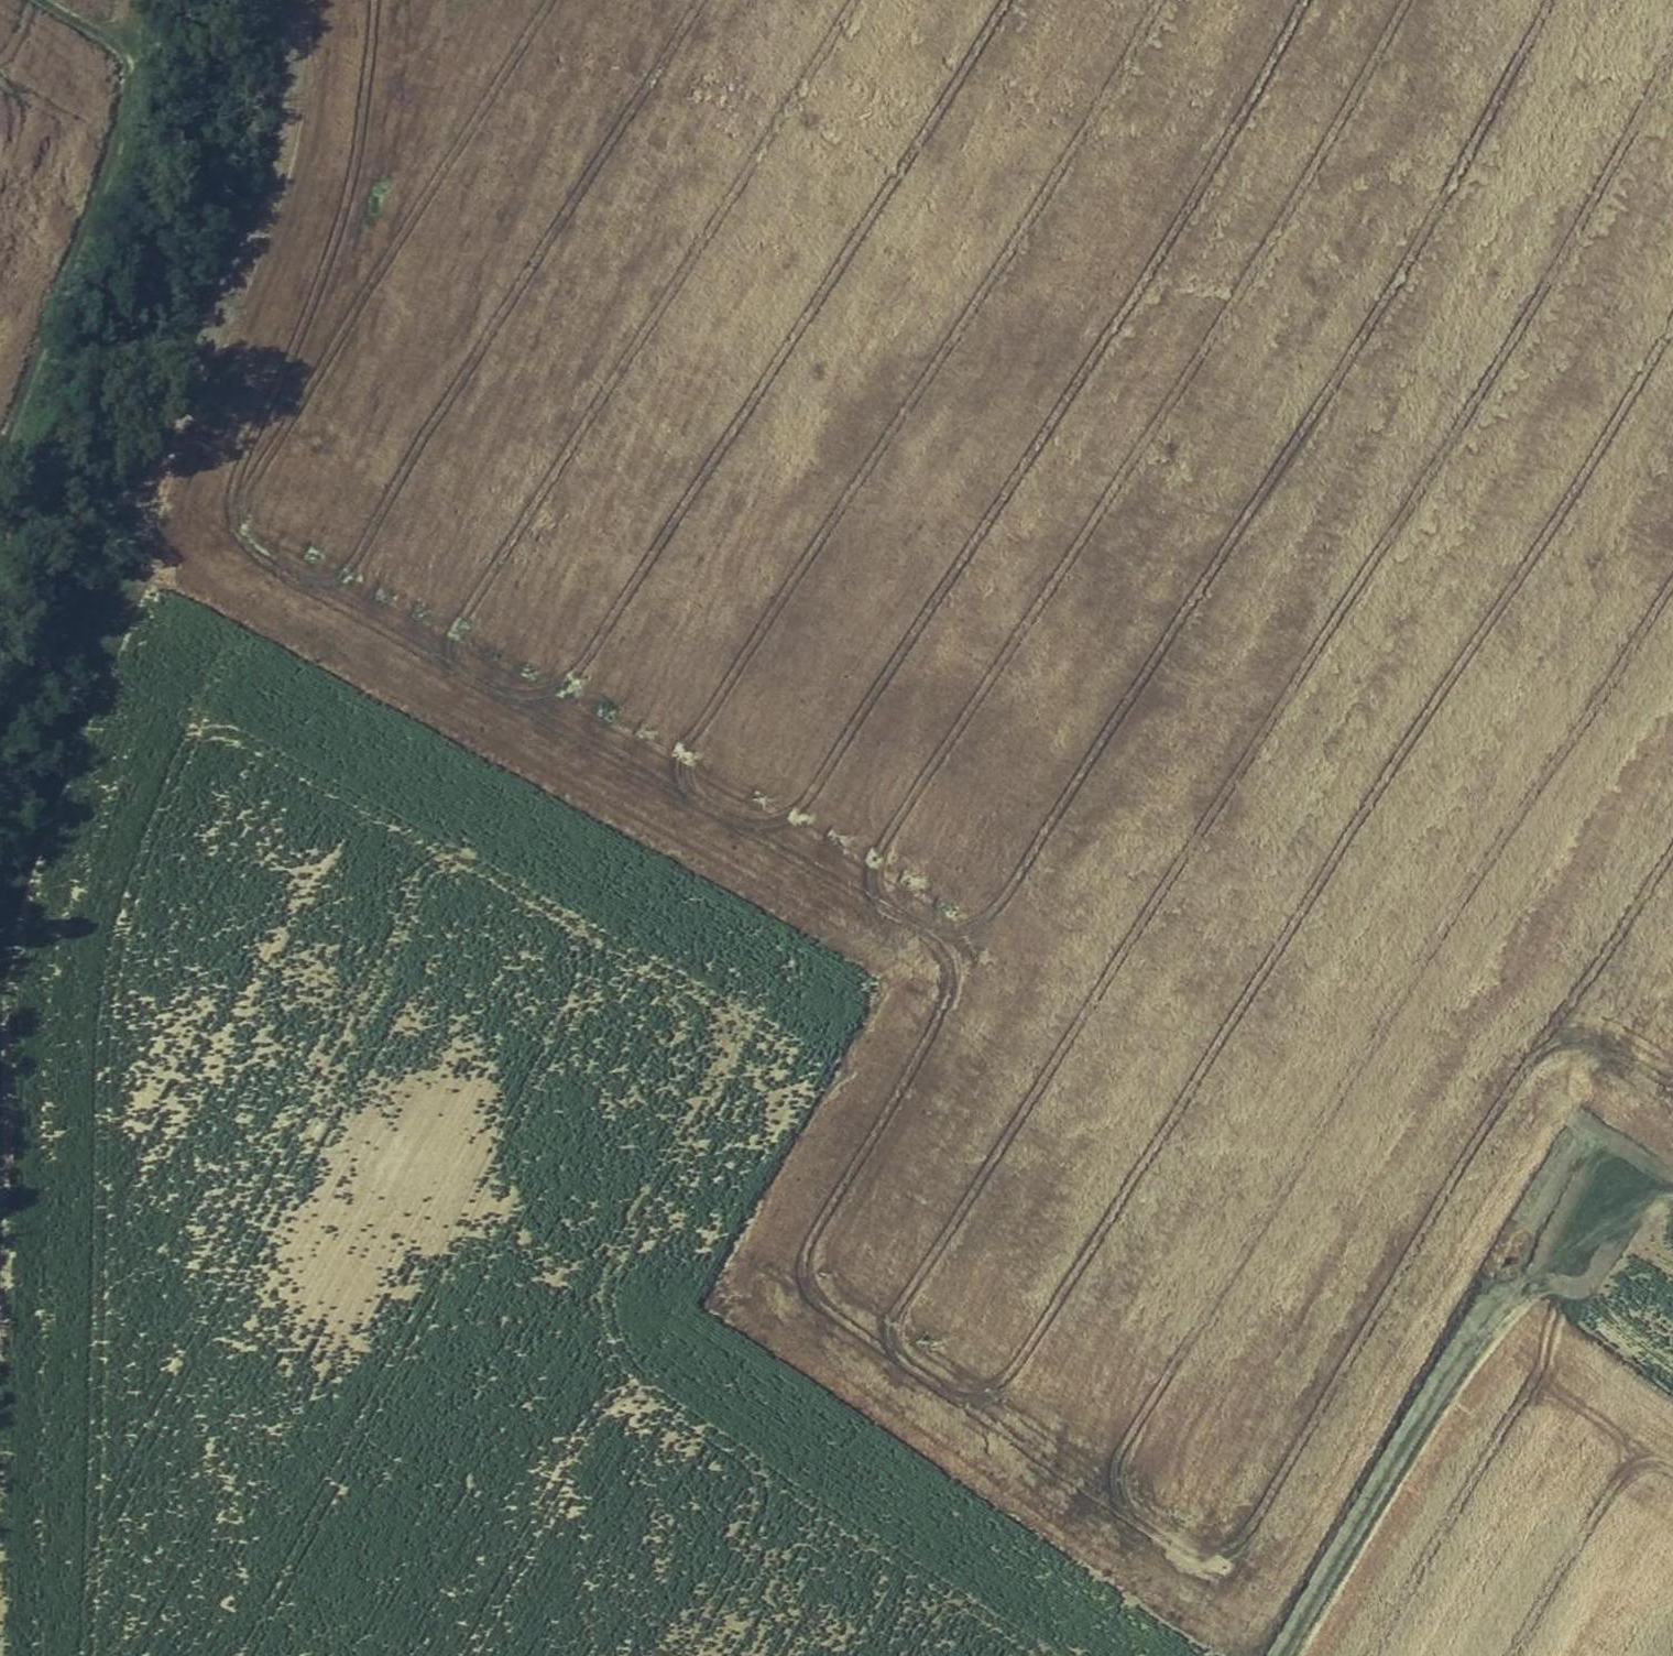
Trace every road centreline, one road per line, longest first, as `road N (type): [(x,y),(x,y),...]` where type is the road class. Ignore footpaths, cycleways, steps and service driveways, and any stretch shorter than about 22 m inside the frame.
road 1 (track): [(1672,1215),(1495,1315),(1453,1365),(1283,1655)]

